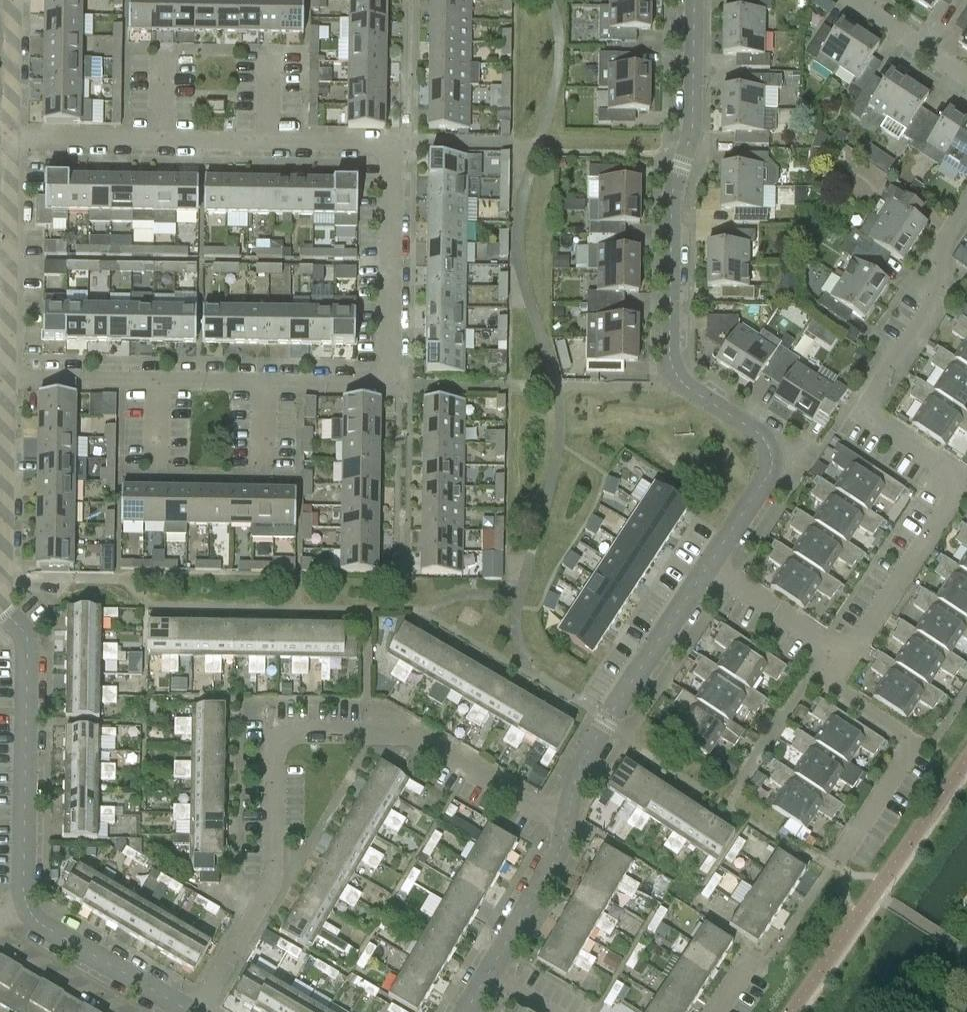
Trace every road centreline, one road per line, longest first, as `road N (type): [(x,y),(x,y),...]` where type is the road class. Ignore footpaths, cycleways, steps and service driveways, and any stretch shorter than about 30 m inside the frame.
road 1 (residential): [(709,565),(772,461),(759,434),(687,387),(669,356),(672,199),(692,125),(694,0)]
road 2 (residential): [(198,1011),(270,888),(283,733),(415,736),(567,825)]
road 3 (residential): [(389,146),(9,138)]
road 4 (residential): [(385,378),(7,379)]
road 5 (residential): [(954,485),(943,469),(873,419),(869,403),(942,287),(937,247),(966,205)]
road 6 (residential): [(27,905),(28,641),(0,605)]
road 7 (residential): [(567,825),(582,763),(709,565)]
road 8 (residential): [(833,867),(908,744),(908,732),(833,682),(830,646)]
road 9 (residential): [(7,379),(9,138)]
road 10 (residential): [(402,610),(401,398),(385,378)]
road 11 (residential): [(385,378),(389,146)]
road 12 (residential): [(830,646),(856,637),(954,485)]
road 13 (residential): [(0,580),(7,379)]
road 14 (residential): [(27,905),(41,924),(190,1011)]
road 15 (residential): [(487,974),(558,856),(567,825)]
road 16 (residential): [(389,146),(408,131),(408,0)]
road 17 (residential): [(830,646),(709,565)]
road 18 (residential): [(122,1011),(0,940)]
road 19 (residential): [(966,77),(849,0)]
road 20 (residential): [(9,138),(13,0)]

